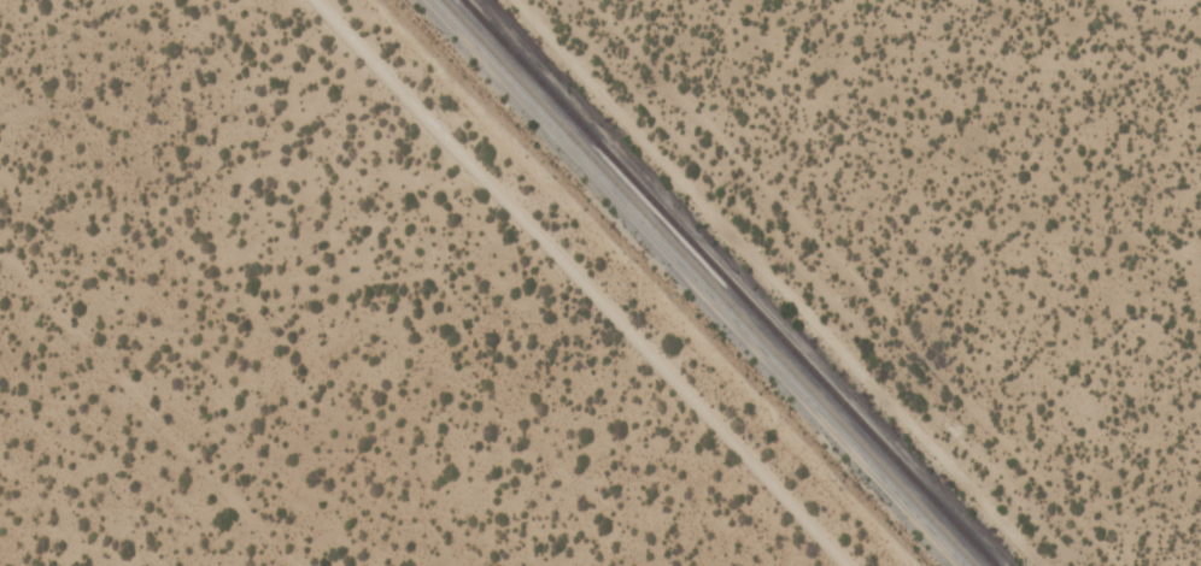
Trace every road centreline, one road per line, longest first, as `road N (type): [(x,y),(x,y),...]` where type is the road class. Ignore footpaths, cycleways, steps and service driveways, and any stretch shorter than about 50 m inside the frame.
road 1 (residential): [(848,565),(318,0)]
road 2 (track): [(1124,565),(595,0)]
road 3 (track): [(0,257),(291,565)]

